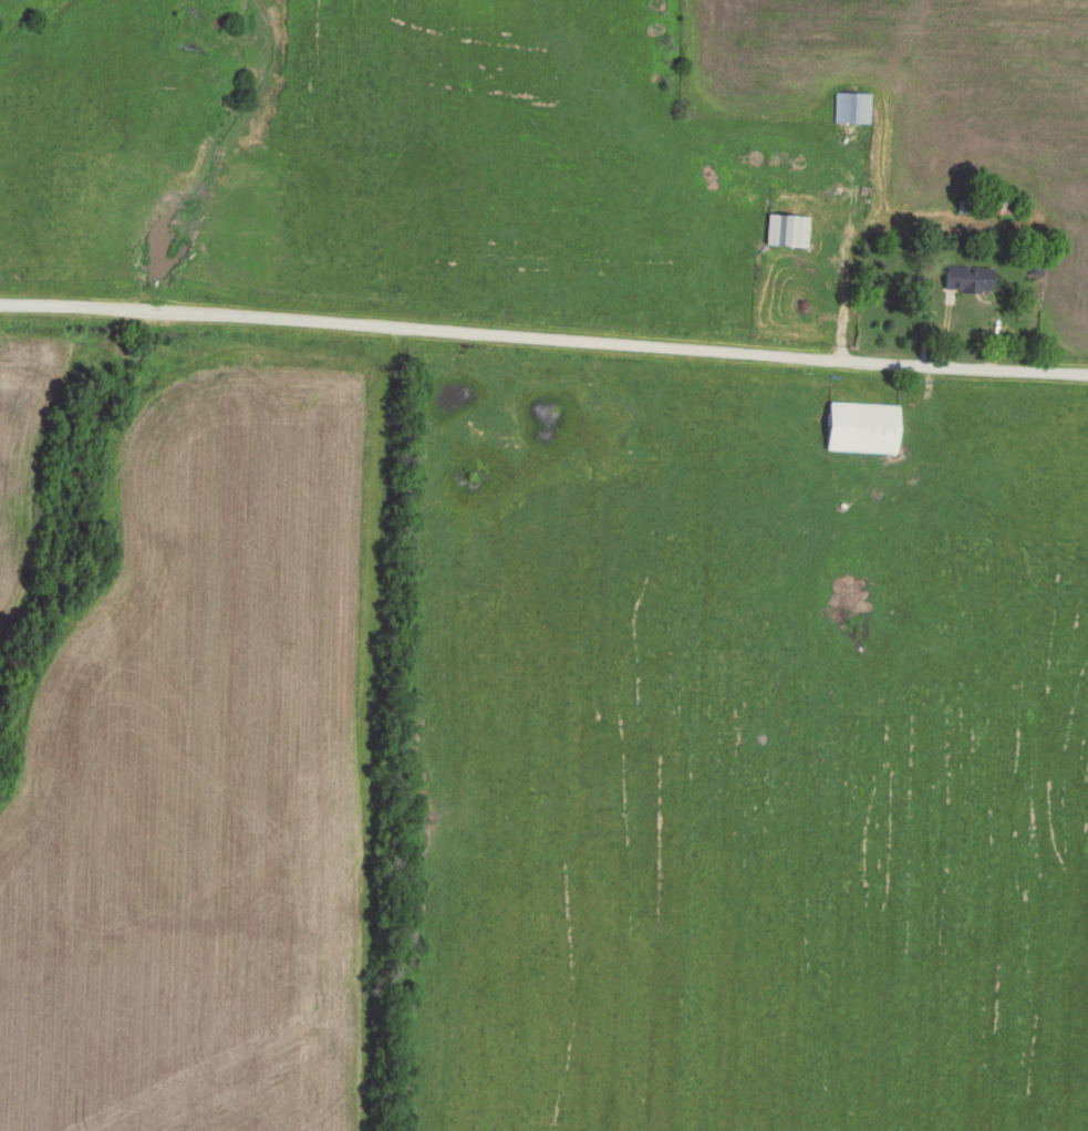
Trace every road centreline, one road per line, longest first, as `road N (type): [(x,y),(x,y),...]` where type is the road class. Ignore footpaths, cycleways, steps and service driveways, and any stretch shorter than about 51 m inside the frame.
road 1 (residential): [(1087,345),(0,300)]

